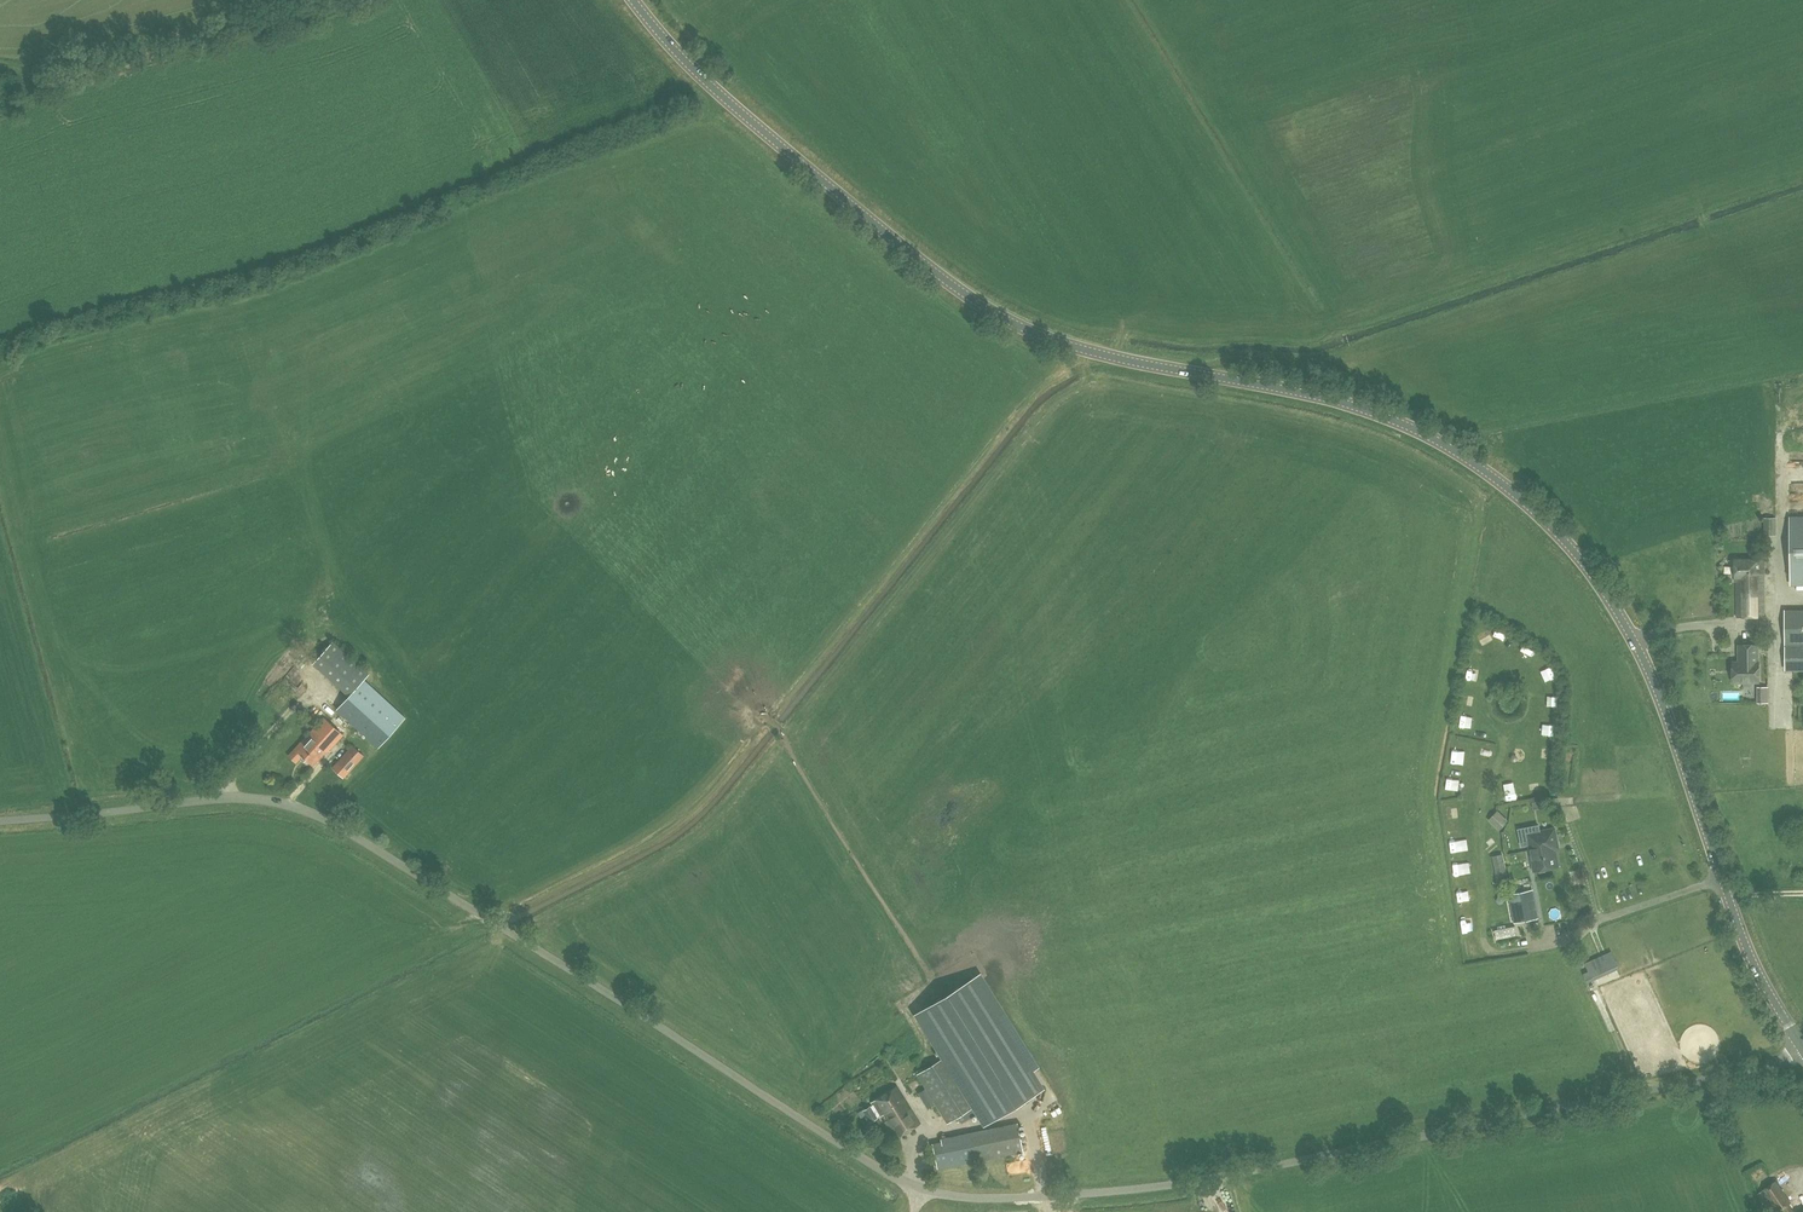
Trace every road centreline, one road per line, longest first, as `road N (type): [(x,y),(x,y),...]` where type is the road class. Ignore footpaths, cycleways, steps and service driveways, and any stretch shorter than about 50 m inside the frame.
road 1 (tertiary): [(1802,1045),(1739,927),(1652,669),(1586,563),(1529,503),(1464,455),(1394,419),(1070,347),(993,314),(720,95),(631,0)]
road 2 (unclassified): [(918,1187),(297,806),(247,797),(0,817)]
road 3 (unclassified): [(918,1187),(1042,1197),(1252,1173),(1802,1059)]

